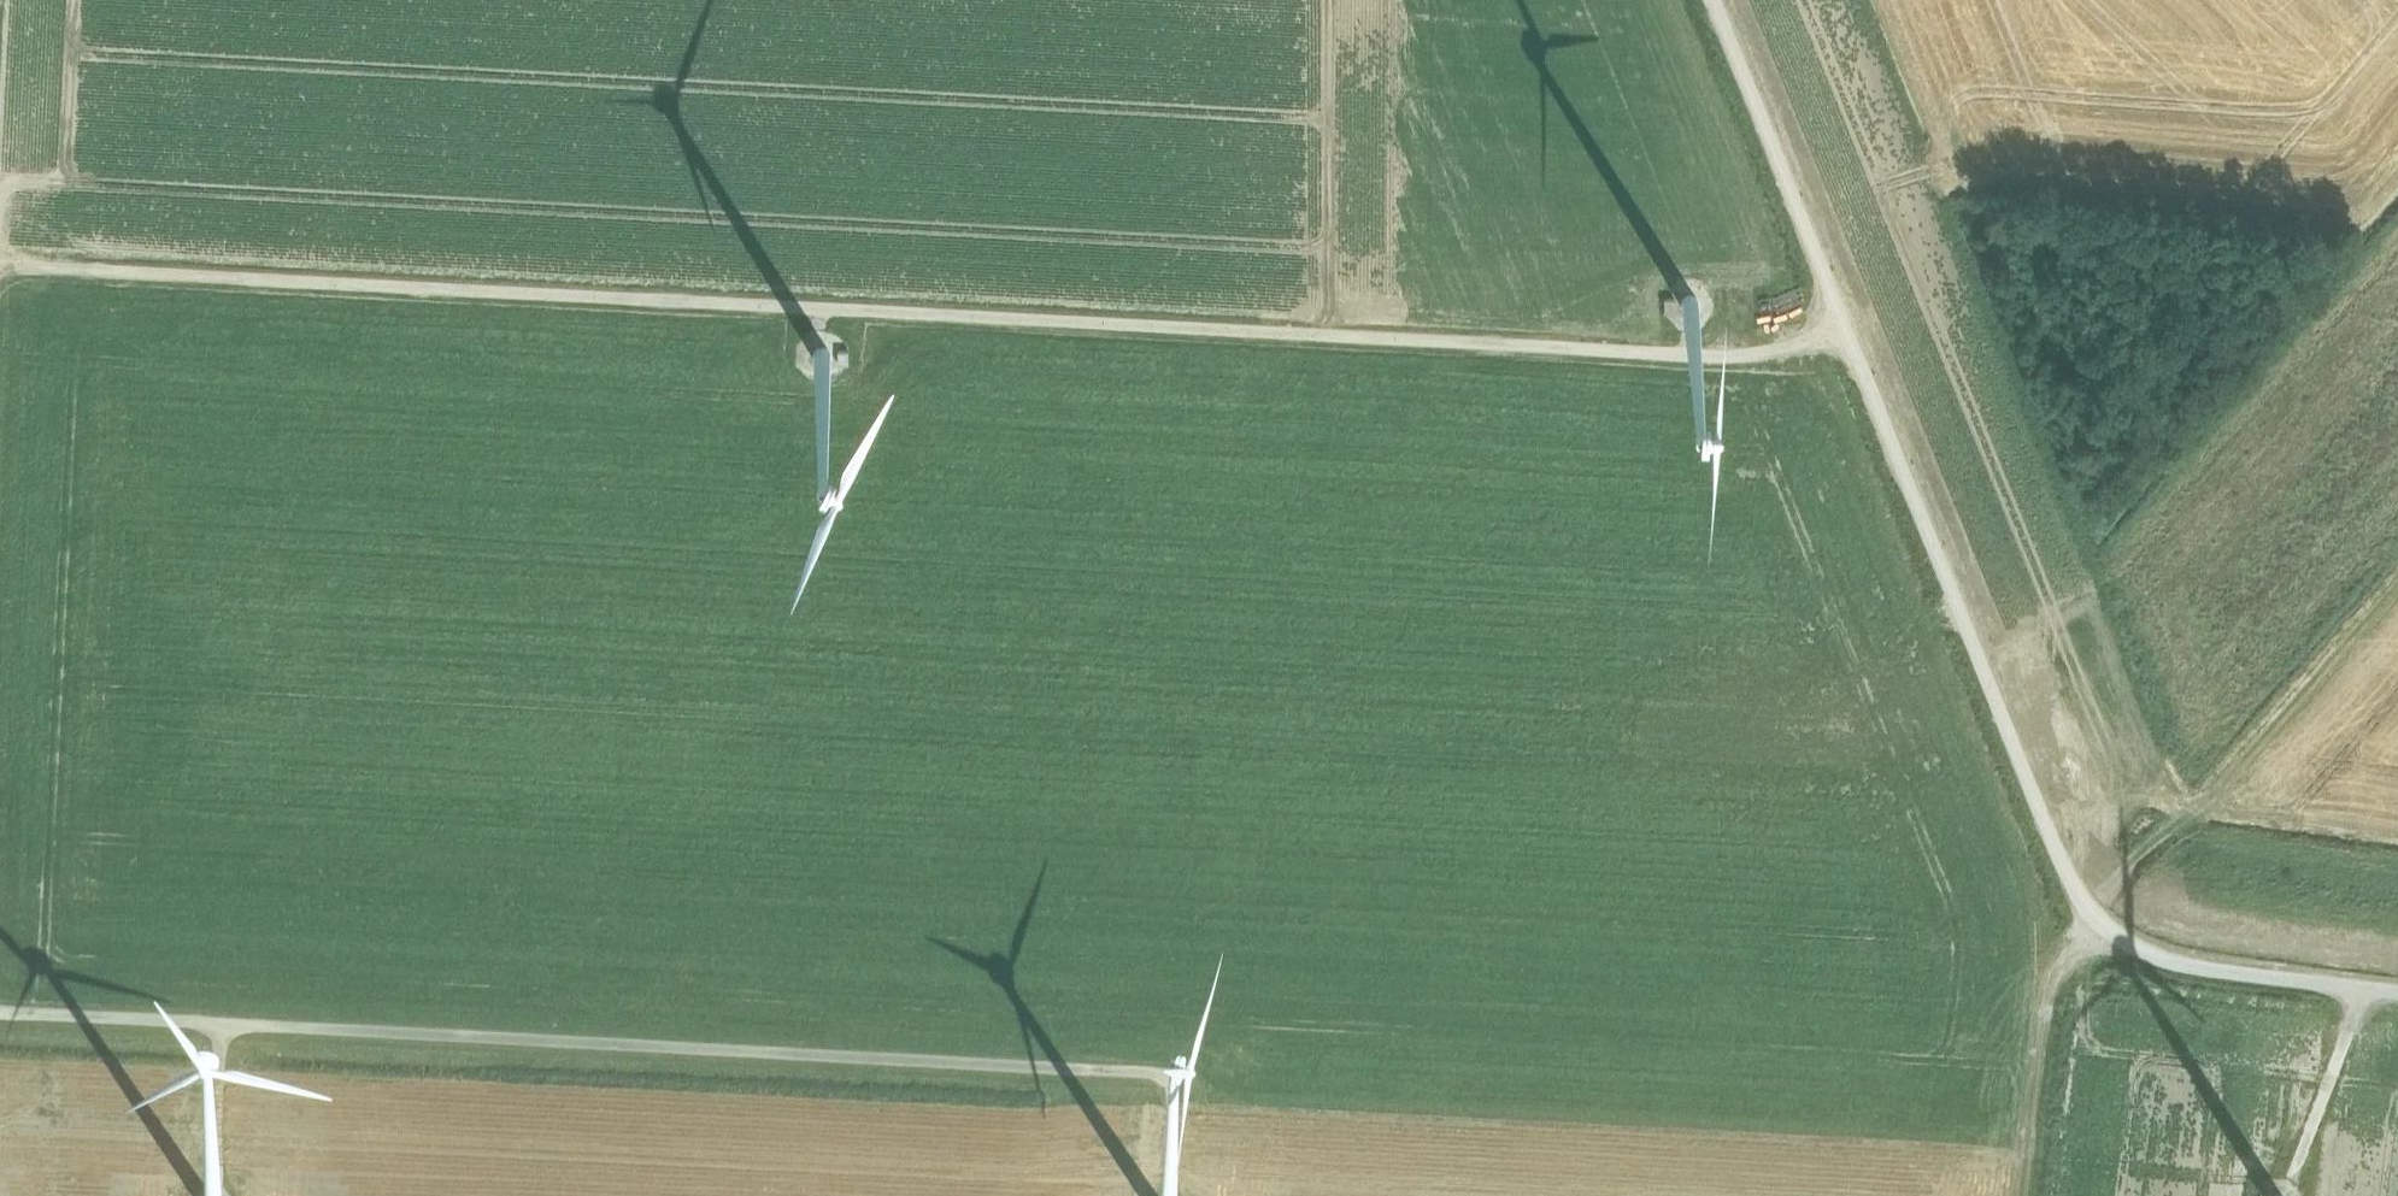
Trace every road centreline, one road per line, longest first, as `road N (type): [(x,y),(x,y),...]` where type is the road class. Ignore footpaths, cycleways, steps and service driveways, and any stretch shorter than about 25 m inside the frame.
road 1 (unclassified): [(2397,993),(2175,963),(2105,931),(2084,906),(1710,0)]
road 2 (track): [(2024,1195),(2051,984),(2099,924)]
road 3 (track): [(2084,906),(2211,795)]

